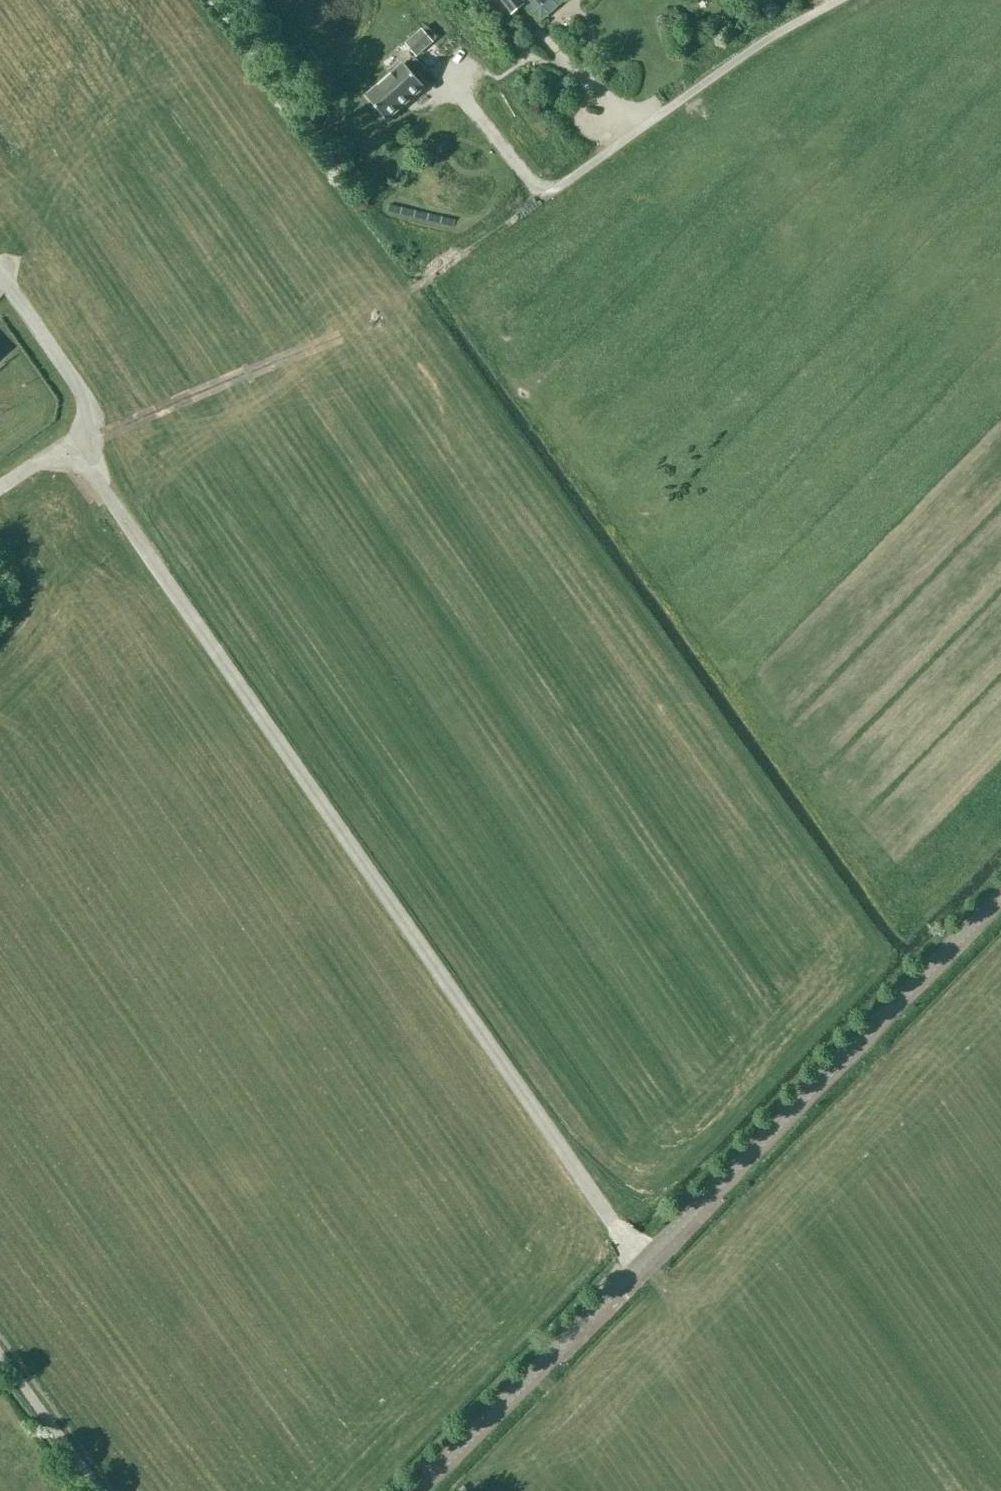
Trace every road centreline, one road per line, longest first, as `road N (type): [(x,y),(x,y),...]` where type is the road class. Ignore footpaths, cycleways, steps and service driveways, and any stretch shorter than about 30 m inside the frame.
road 1 (tertiary): [(416,1490),(1000,903)]
road 2 (track): [(84,464),(86,399),(4,280),(96,0)]

